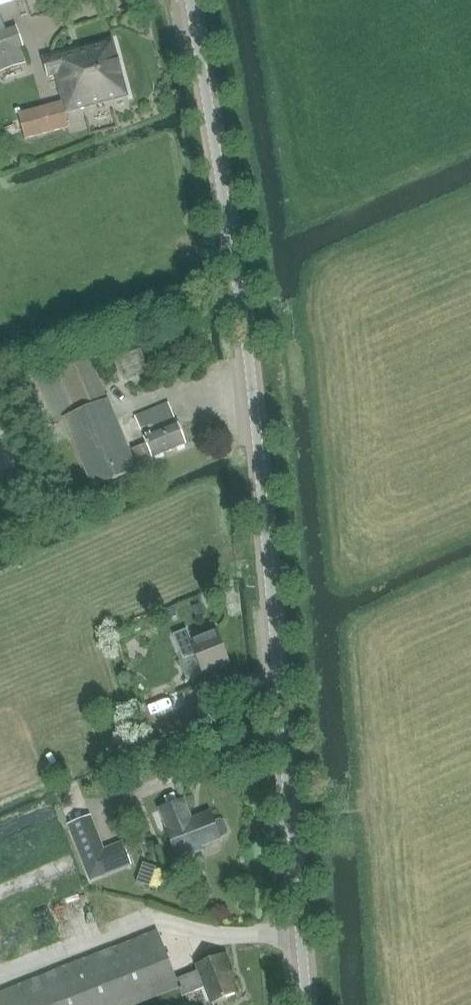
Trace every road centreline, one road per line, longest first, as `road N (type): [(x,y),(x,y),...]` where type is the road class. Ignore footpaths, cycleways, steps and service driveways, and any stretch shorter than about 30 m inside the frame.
road 1 (tertiary): [(308,1004),(257,391),(192,0)]

